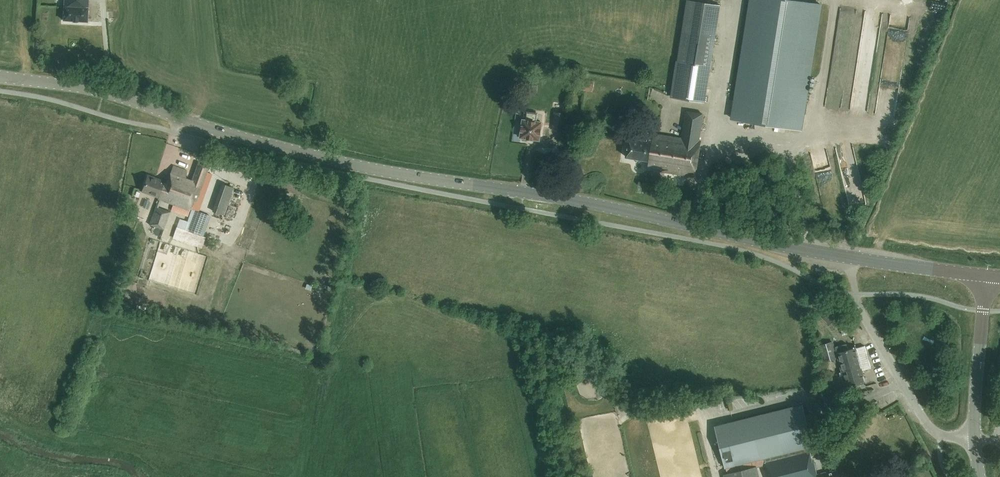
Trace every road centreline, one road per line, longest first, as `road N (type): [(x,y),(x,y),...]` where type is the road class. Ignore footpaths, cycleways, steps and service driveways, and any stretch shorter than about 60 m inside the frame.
road 1 (secondary): [(853,257),(248,141),(93,89),(0,76)]
road 2 (residential): [(975,438),(940,433),(924,420),(862,311),(853,257)]
road 3 (secondary): [(975,438),(986,277)]
road 4 (secondary): [(986,277),(853,257)]

